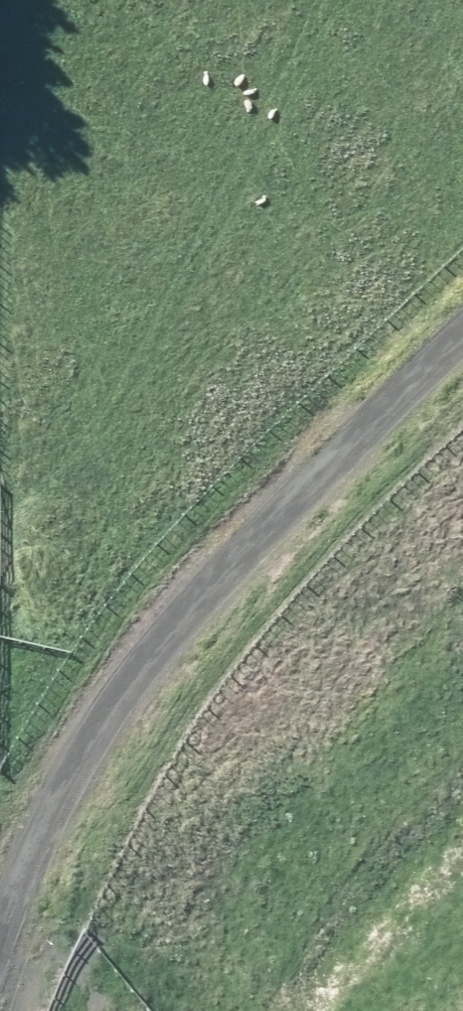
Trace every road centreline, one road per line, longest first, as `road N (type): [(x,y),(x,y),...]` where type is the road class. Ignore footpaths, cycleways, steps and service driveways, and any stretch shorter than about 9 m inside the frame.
road 1 (track): [(0,990),(60,795),(143,638),(462,362)]

